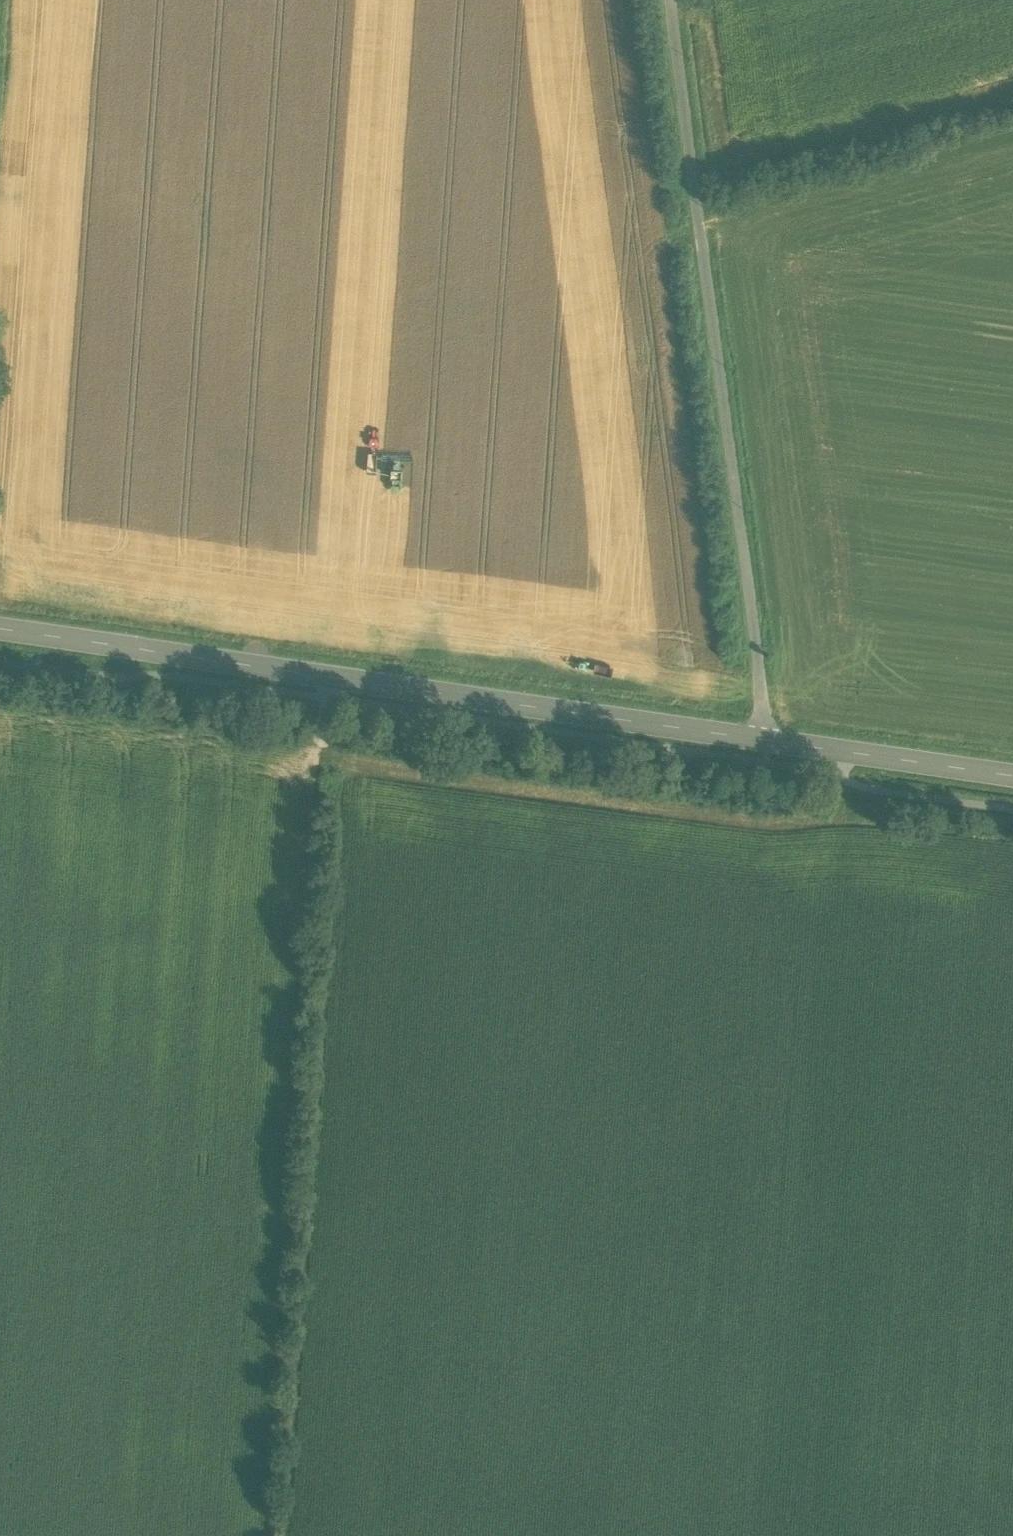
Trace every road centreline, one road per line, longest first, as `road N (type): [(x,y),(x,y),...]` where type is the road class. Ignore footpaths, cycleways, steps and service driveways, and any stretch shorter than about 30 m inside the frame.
road 1 (secondary): [(770,740),(0,630)]
road 2 (unclassified): [(665,0),(770,740)]
road 3 (secondary): [(1012,776),(770,740)]

